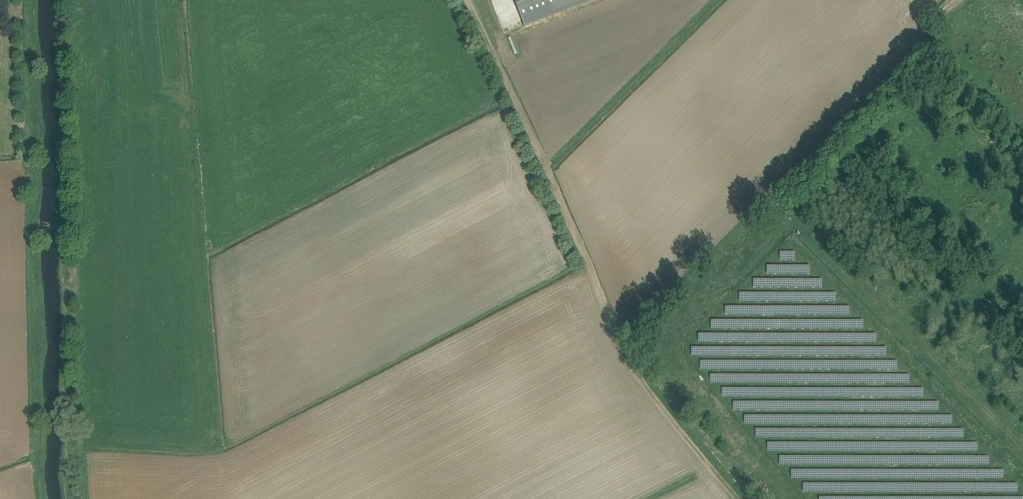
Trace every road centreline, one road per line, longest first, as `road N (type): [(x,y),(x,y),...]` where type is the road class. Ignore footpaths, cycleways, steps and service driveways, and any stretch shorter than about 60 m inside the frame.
road 1 (track): [(463,0),(627,350),(742,498)]

